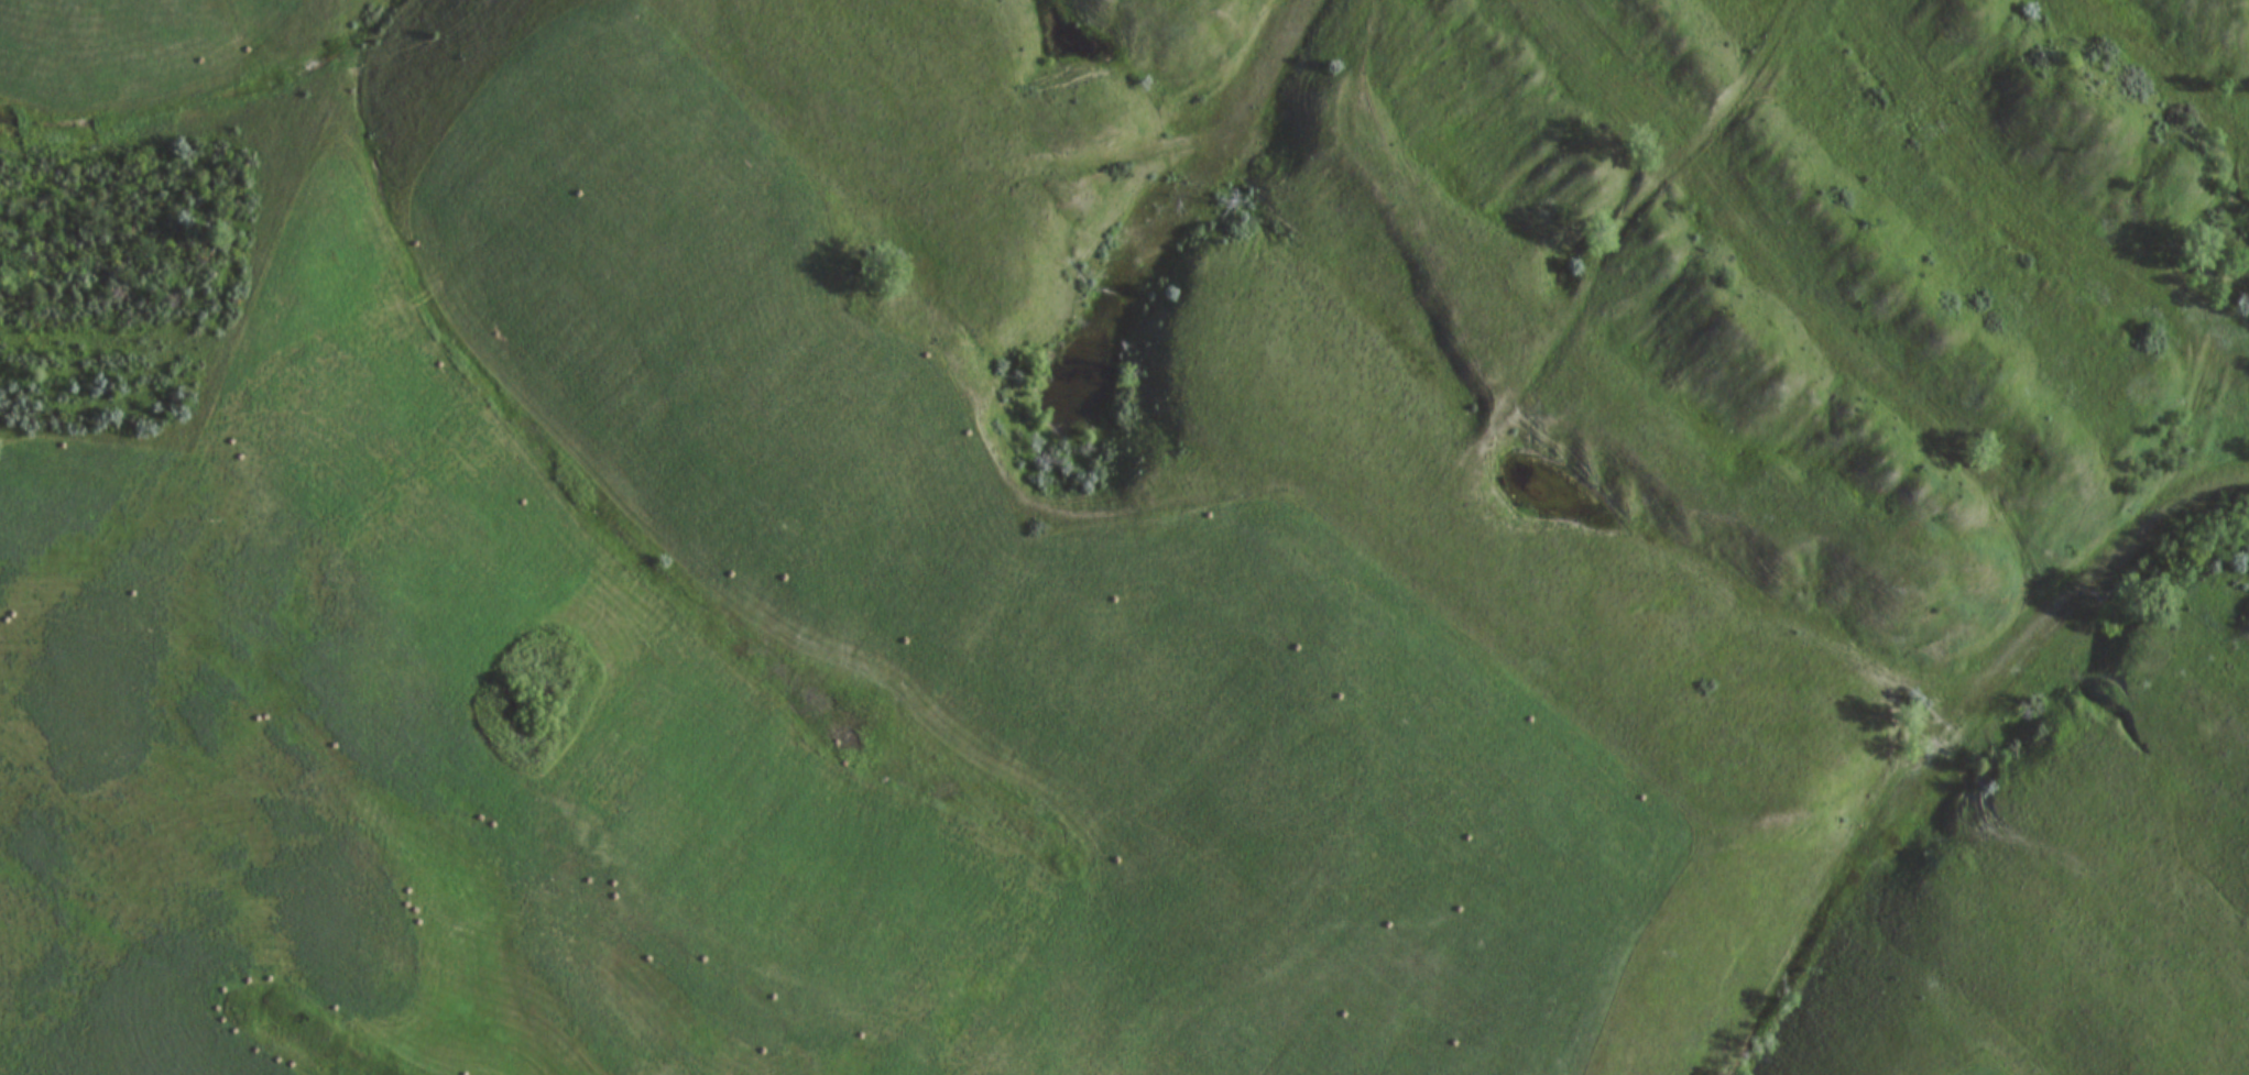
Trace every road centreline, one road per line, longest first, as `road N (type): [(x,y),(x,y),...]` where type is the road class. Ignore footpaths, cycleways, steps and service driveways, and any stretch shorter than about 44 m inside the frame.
road 1 (track): [(1720,1074),(1964,716),(2176,516),(2248,483)]
road 2 (track): [(2248,939),(2092,855),(1996,825),(1980,790),(1981,745),(1964,716),(1775,626),(1633,537)]
road 3 (track): [(1305,0),(1241,122),(1180,298)]

